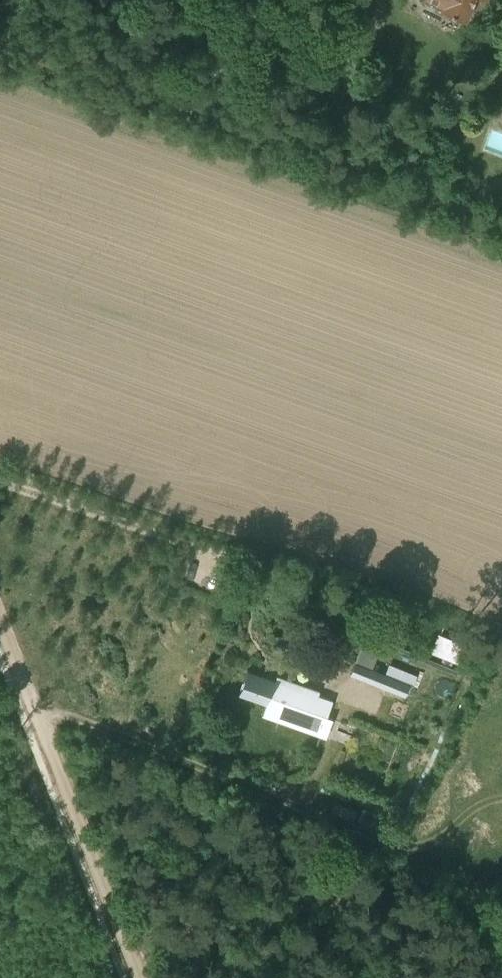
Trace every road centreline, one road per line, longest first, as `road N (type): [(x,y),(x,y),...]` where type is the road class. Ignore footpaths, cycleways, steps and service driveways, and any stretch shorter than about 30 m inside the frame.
road 1 (track): [(0,624),(141,977)]

